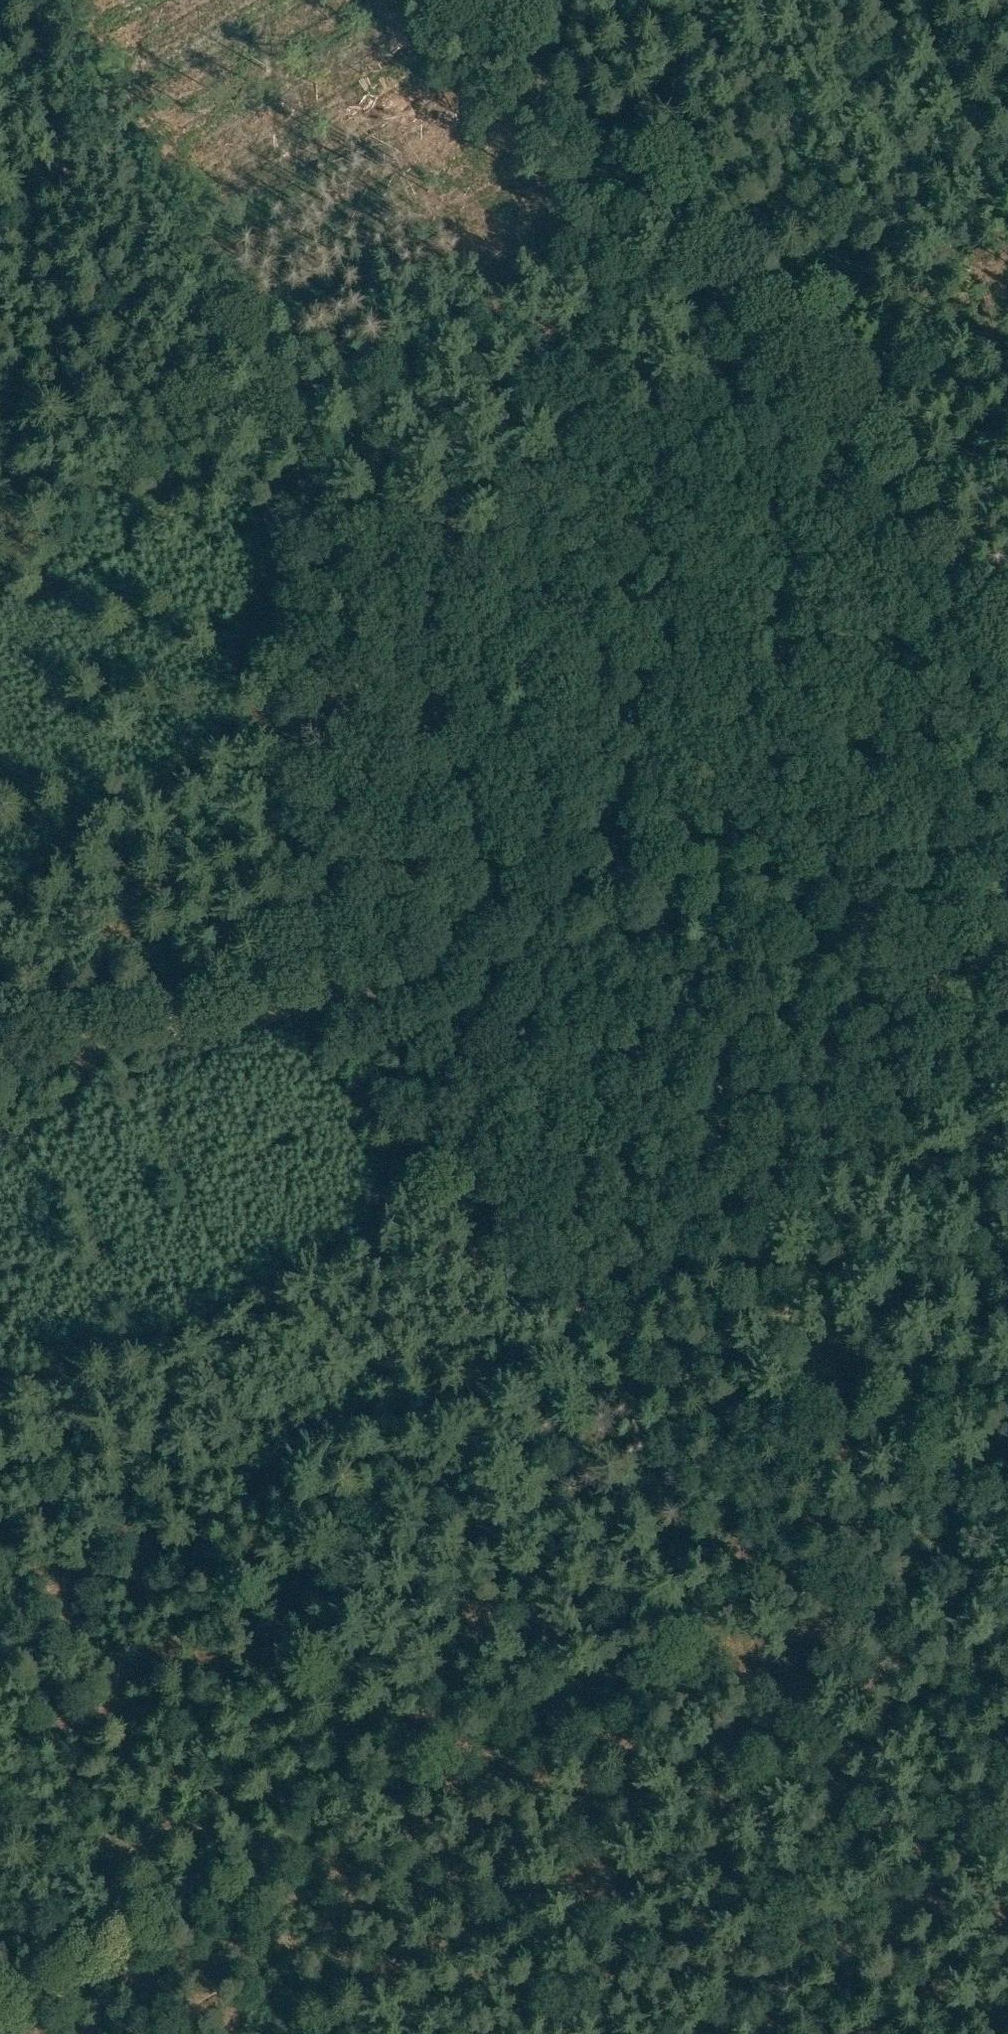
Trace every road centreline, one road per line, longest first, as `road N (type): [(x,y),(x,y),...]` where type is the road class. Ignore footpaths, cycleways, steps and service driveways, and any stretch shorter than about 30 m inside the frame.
road 1 (track): [(928,1465),(332,1802),(0,2001)]
road 2 (track): [(1007,846),(0,1078)]
road 3 (unclassified): [(1007,642),(491,0)]

